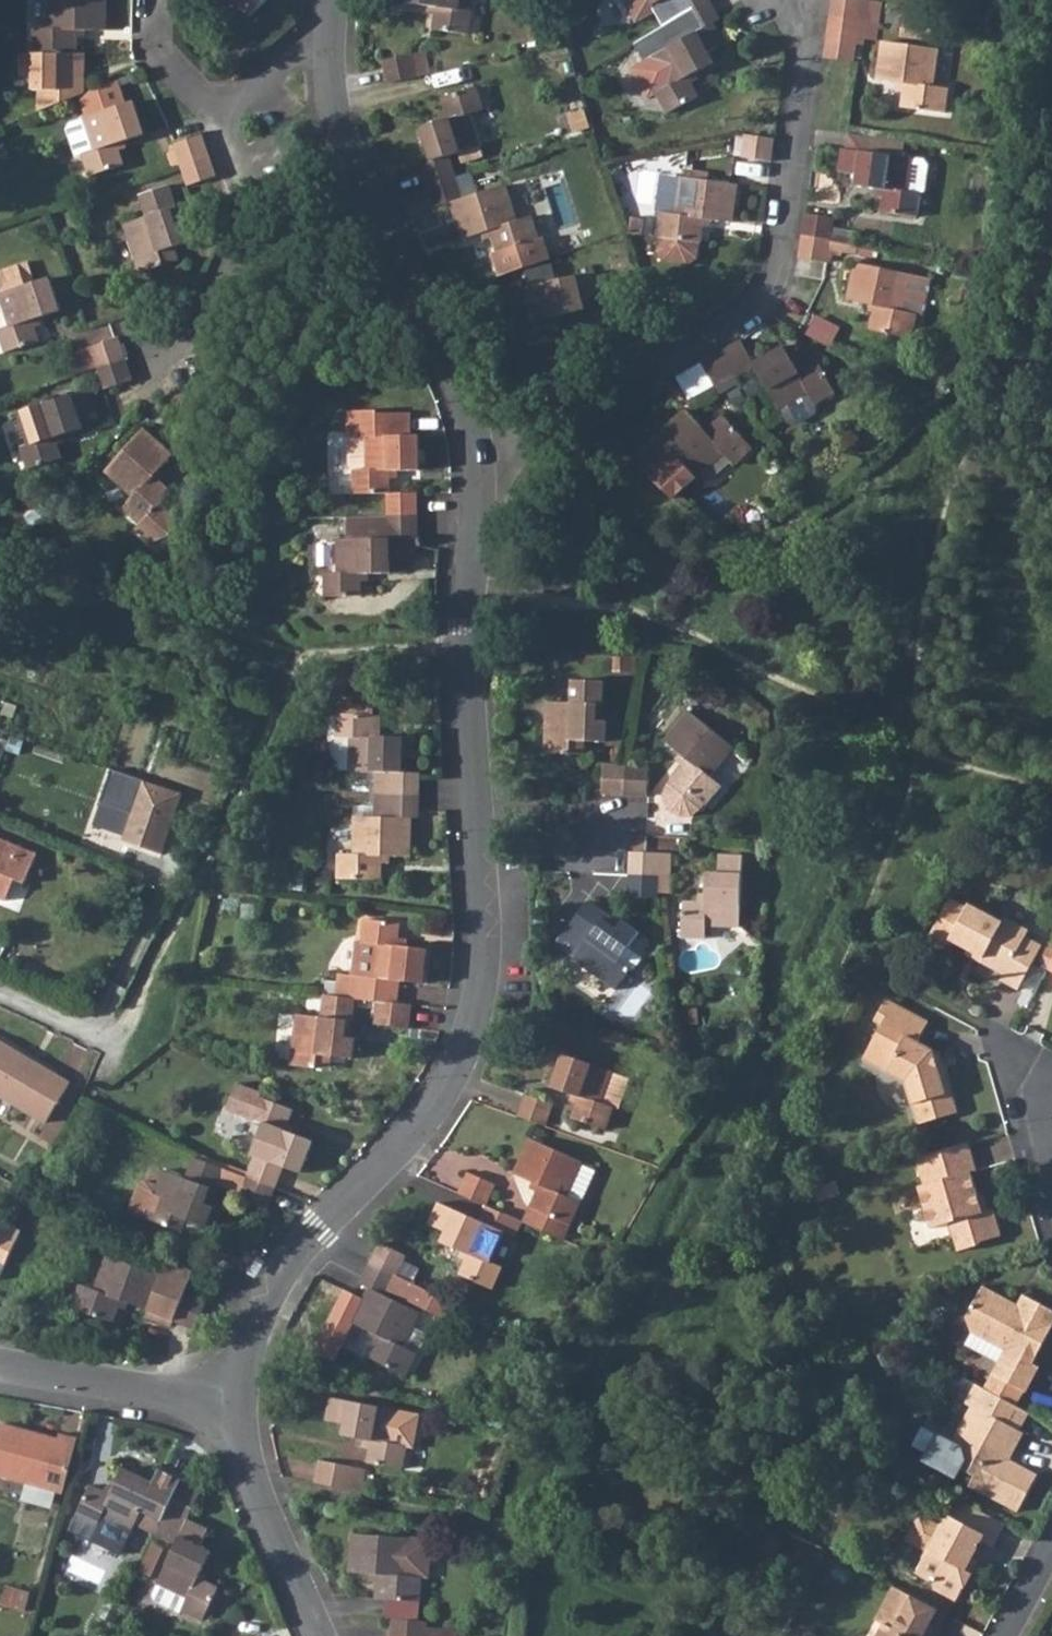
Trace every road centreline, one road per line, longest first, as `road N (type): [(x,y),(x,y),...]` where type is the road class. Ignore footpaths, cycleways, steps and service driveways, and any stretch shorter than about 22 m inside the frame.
road 1 (residential): [(226,1410),(269,1304),(320,1231),(401,1150),(459,1073),(486,945),(464,639),(486,450)]
road 2 (residential): [(486,450),(761,297),(773,269),(810,37),(792,0)]
road 3 (residential): [(486,450),(471,401),(350,156),(333,88),(331,13)]
road 4 (residential): [(169,346),(198,312),(247,211),(213,106)]
road 5 (residential): [(226,1410),(323,1635)]
road 6 (residential): [(0,1367),(226,1410)]
road 7 (residential): [(213,106),(331,13)]
road 8 (residential): [(213,106),(155,43),(155,0)]

